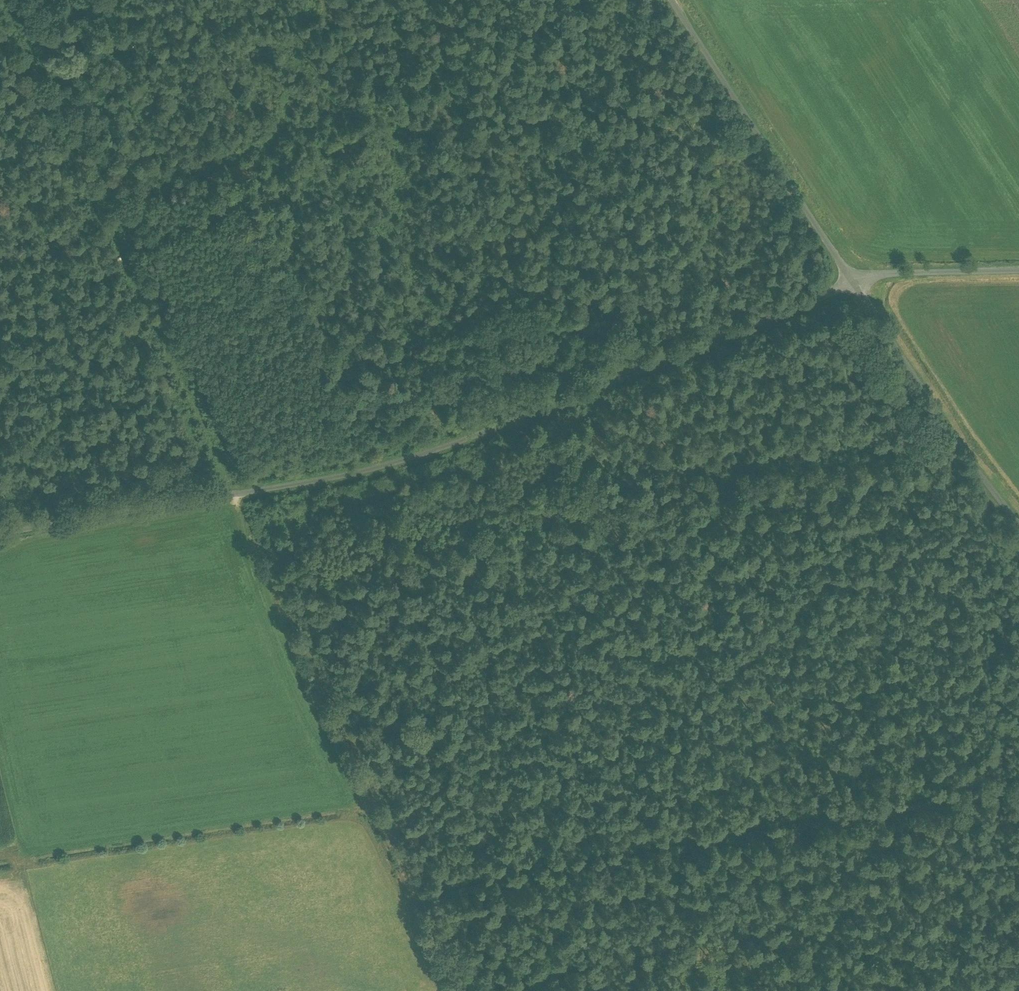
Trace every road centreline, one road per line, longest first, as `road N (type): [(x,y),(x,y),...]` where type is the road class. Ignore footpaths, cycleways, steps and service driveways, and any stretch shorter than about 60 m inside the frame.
road 1 (unclassified): [(0,532),(338,476),(470,436),(854,281)]
road 2 (unclassified): [(854,281),(670,0)]
road 3 (unclassified): [(1018,522),(854,281)]
road 4 (unclassified): [(854,281),(889,273),(1018,271)]

